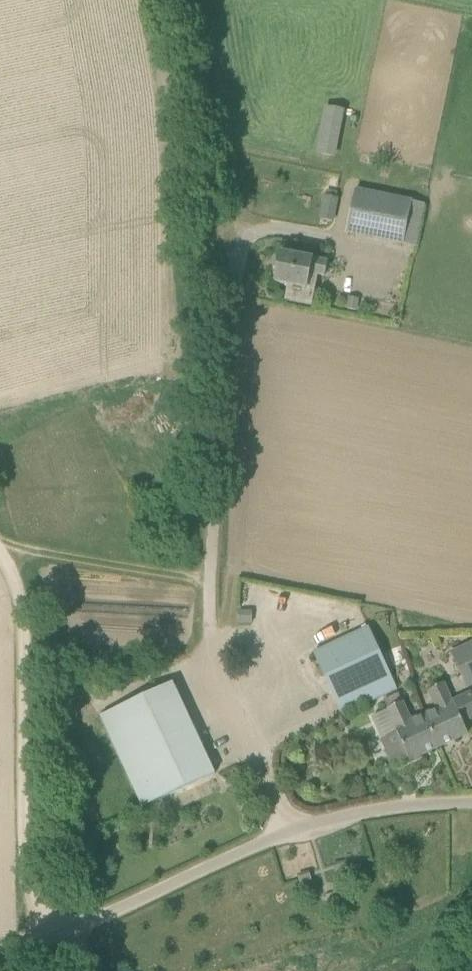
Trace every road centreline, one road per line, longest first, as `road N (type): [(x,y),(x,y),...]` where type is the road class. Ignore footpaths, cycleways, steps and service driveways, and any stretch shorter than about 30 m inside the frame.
road 1 (track): [(107,970),(56,937),(37,900),(31,587),(0,544)]
road 2 (unclassified): [(56,937),(288,829),(371,811),(471,804)]
road 3 (track): [(209,581),(0,544)]

